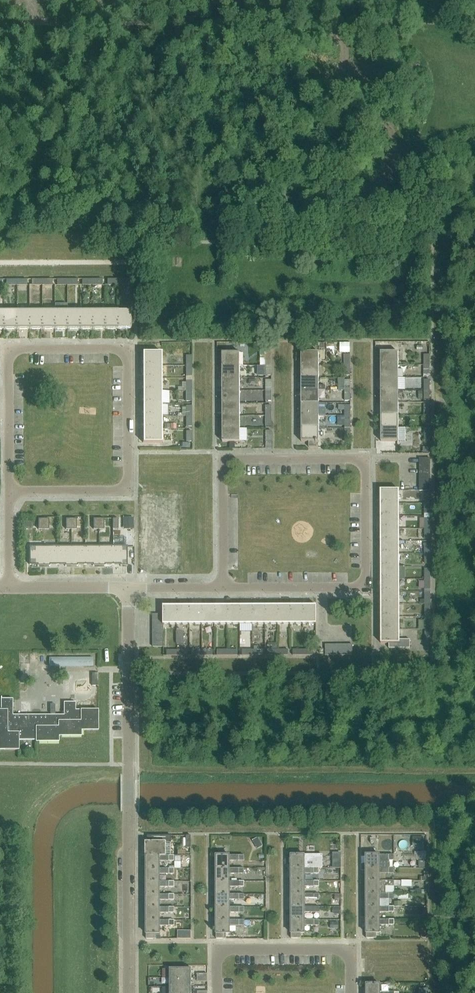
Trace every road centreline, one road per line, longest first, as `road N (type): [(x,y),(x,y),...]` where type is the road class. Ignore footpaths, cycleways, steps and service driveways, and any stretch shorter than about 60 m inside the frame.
road 1 (residential): [(8,491),(8,348),(128,348),(128,490),(25,491)]
road 2 (residential): [(222,588),(223,459),(365,459),(366,588),(322,588)]
road 3 (residential): [(351,992),(350,948),(217,949),(217,992)]
road 4 (residential): [(129,992),(128,780)]
road 5 (residential): [(128,588),(128,780)]

